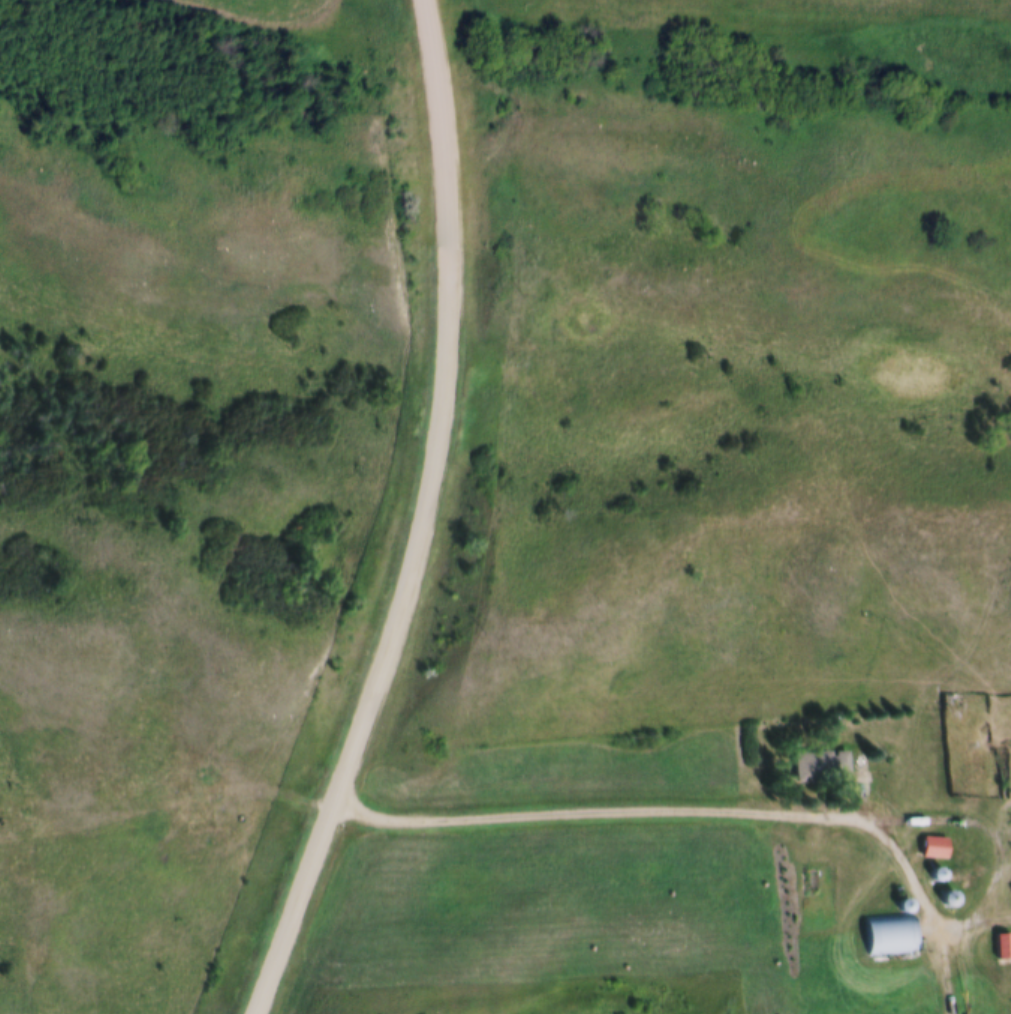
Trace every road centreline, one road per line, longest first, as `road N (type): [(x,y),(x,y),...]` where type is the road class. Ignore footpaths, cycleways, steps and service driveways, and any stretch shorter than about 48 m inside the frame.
road 1 (residential): [(257,1013),(413,575),(431,487),(446,373),(450,238),(422,0)]

